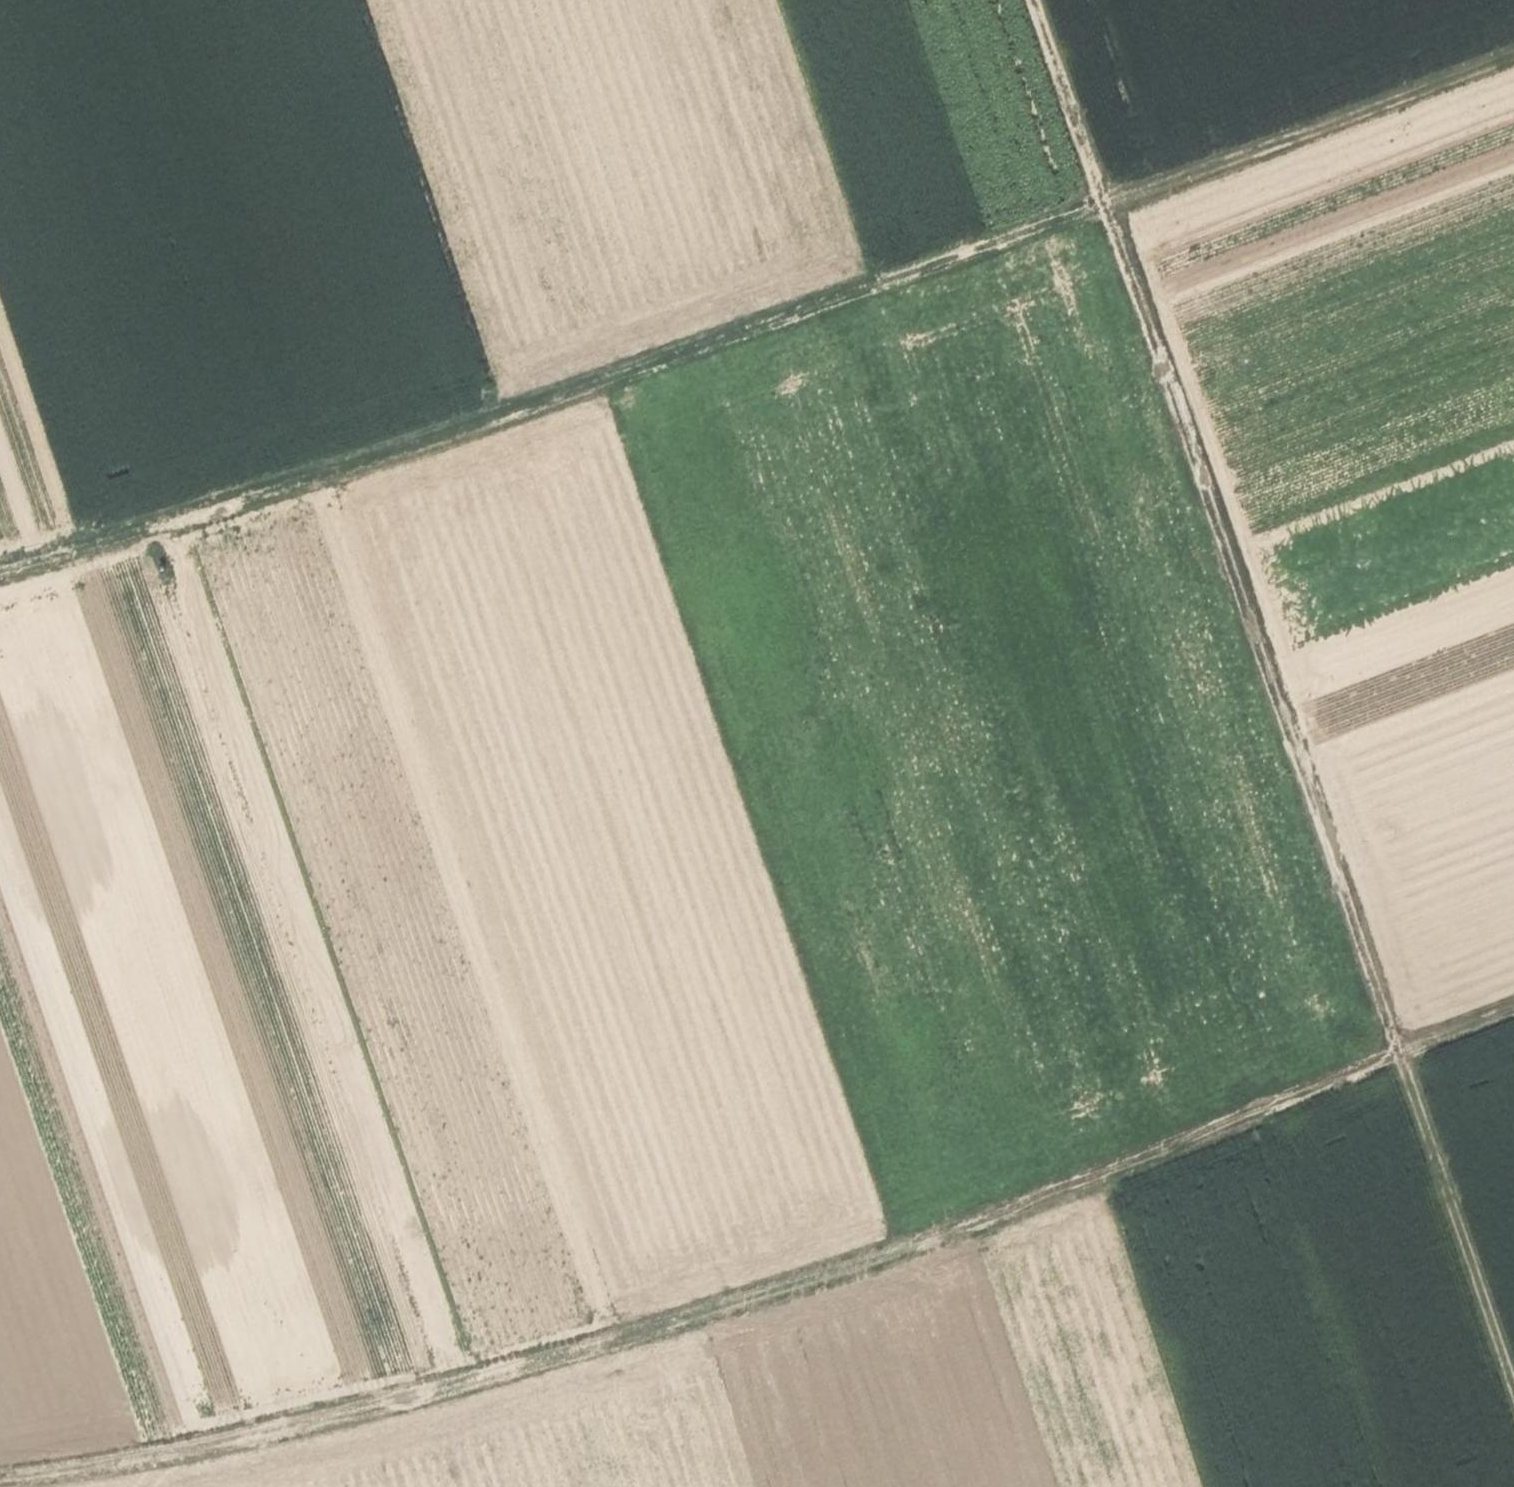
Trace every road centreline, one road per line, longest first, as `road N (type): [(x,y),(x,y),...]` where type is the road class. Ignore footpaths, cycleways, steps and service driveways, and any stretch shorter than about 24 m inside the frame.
road 1 (track): [(0,570),(391,453),(1513,55)]
road 2 (track): [(0,1468),(239,1437),(684,1318),(1023,1208),(1513,1010)]
road 3 (track): [(1036,0),(1513,1346)]

